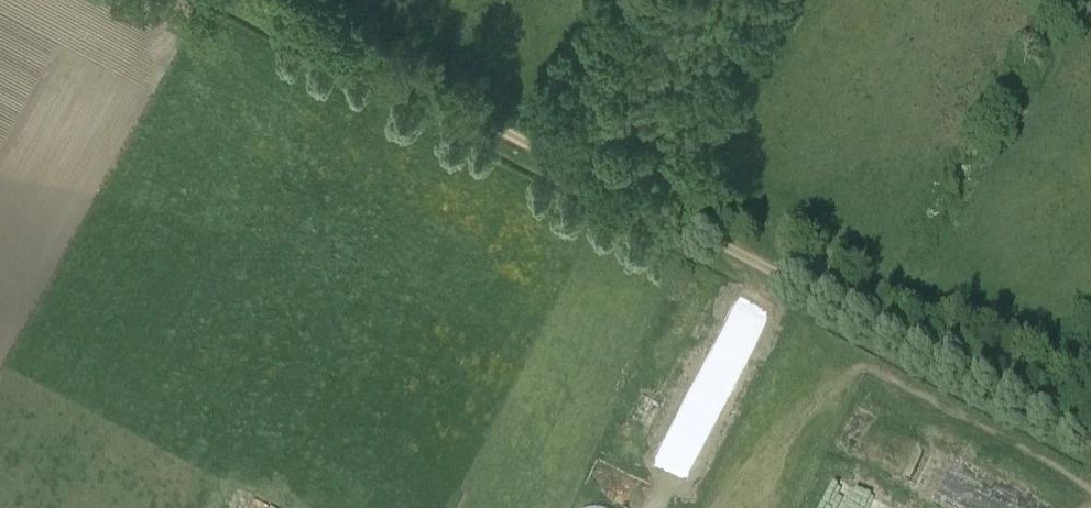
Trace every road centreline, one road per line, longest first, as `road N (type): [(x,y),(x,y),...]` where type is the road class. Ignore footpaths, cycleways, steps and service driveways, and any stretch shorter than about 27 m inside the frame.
road 1 (track): [(1090,438),(257,0)]

